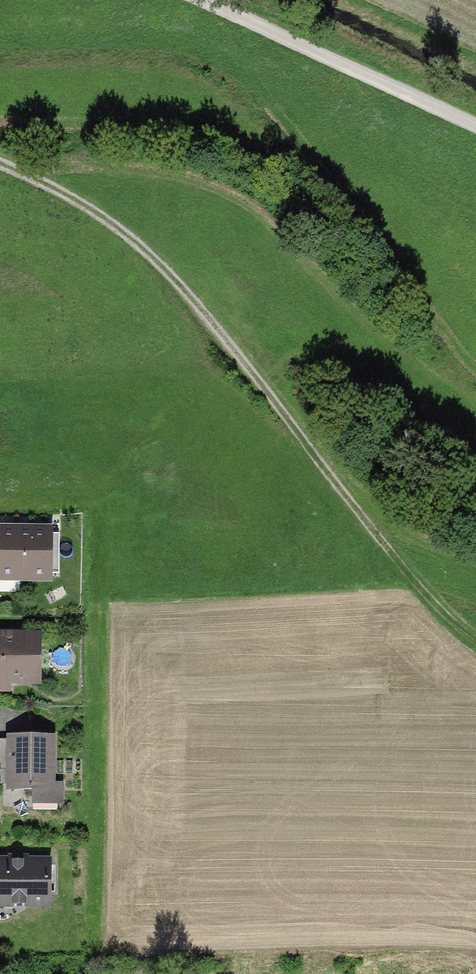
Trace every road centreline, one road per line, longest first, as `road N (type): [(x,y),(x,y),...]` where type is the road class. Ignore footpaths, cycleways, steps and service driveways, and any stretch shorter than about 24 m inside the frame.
road 1 (track): [(0,166),(78,204),(186,293),(475,644)]
road 2 (track): [(189,0),(475,130)]

